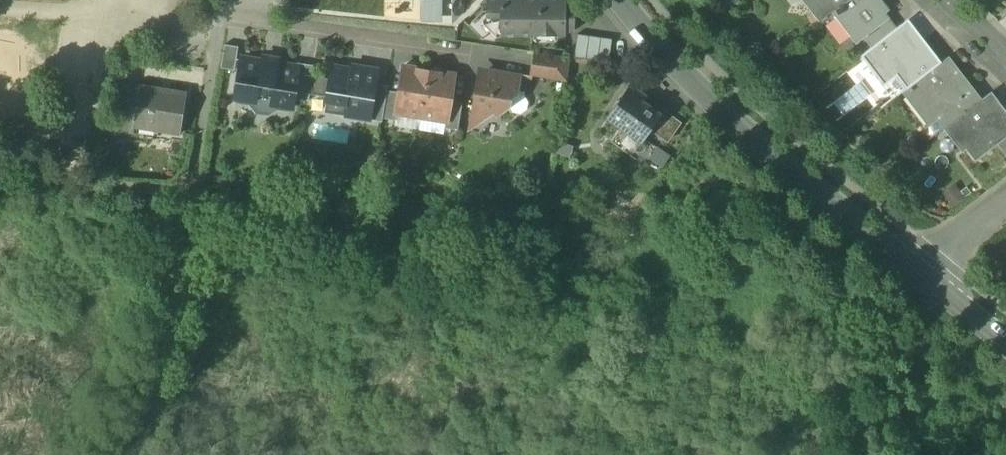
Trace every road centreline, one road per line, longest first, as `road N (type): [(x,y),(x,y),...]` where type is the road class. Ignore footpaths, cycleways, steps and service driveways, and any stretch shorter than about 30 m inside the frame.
road 1 (tertiary): [(925,271),(656,42),(625,0)]
road 2 (residential): [(221,14),(463,50)]

